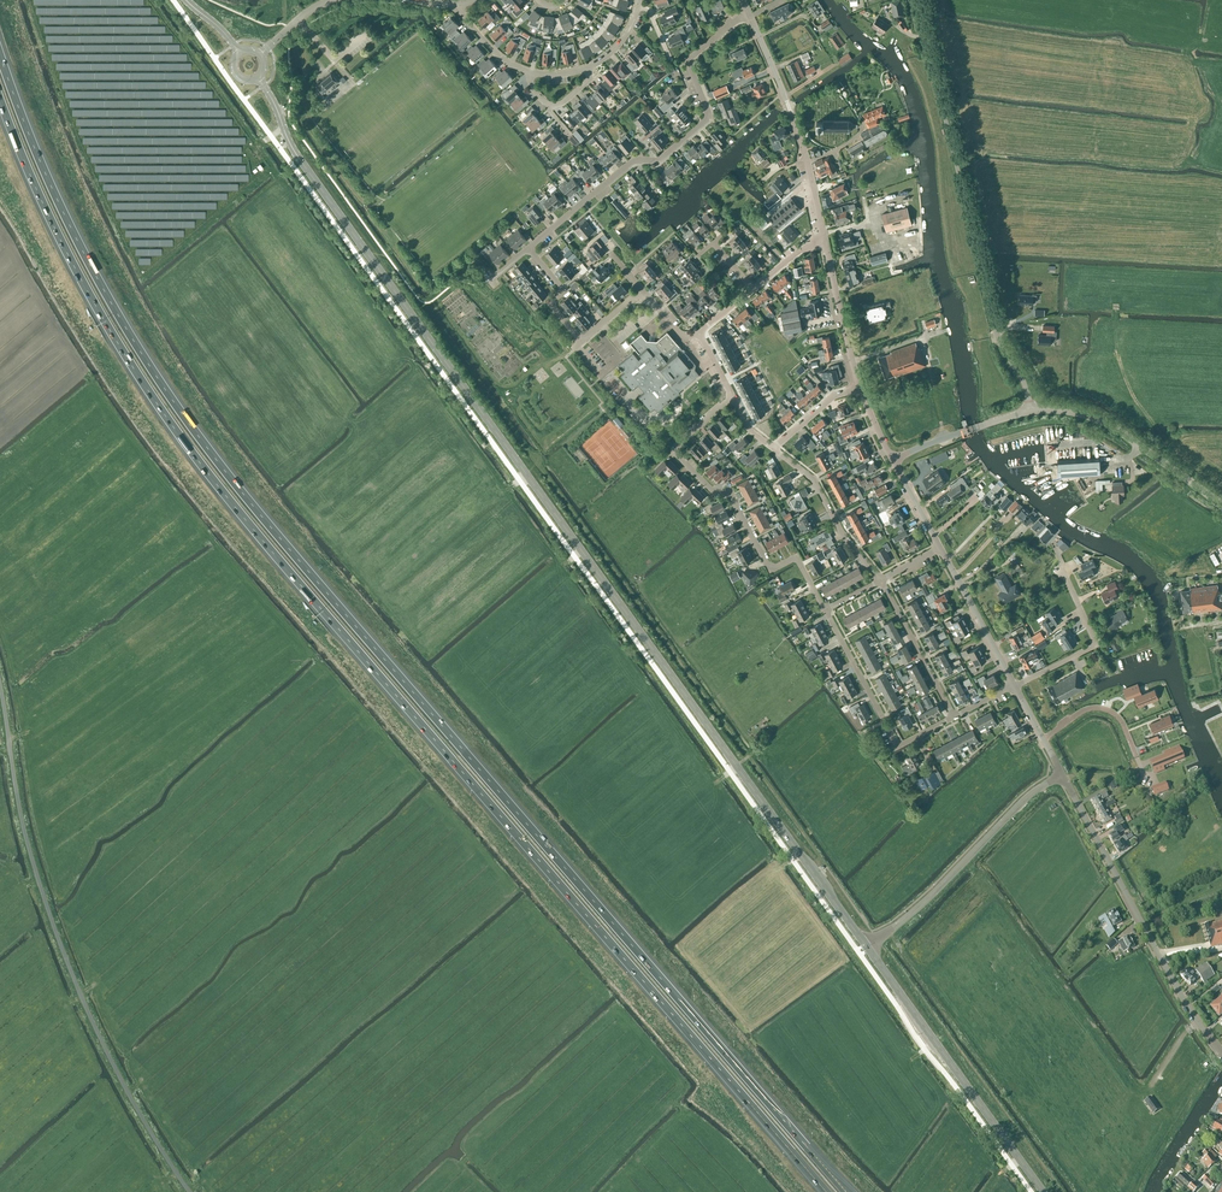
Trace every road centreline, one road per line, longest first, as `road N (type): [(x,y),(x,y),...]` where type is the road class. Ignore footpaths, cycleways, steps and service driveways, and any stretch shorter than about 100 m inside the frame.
road 1 (motorway): [(845,1191),(192,428),(75,237),(0,55)]
road 2 (motorway): [(0,101),(107,328),(207,474),(826,1191)]
road 3 (tertiary): [(866,947),(300,160),(258,77)]
road 4 (unclassified): [(190,1191),(109,1055),(52,924),(26,838),(0,689)]
road 5 (unclassified): [(1032,412),(1025,383),(1002,351),(912,0)]
road 6 (residential): [(529,249),(636,160),(661,159),(710,117),(688,64),(750,14)]
road 7 (residential): [(825,611),(798,559),(767,565),(728,493),(714,492),(672,452),(734,401)]
road 8 (unclassified): [(1221,1055),(1186,1005),(1063,775)]
road 9 (tertiary): [(1043,1191),(866,947)]
road 10 (tertiary): [(866,947),(1063,775)]
road 11 (tertiary): [(825,240),(792,114),(750,14)]
road 12 (unclassified): [(1032,412),(1084,412),(1104,421),(1221,505)]
road 13 (residential): [(529,249),(564,291),(550,302),(582,340),(643,288)]
road 14 (residential): [(1013,686),(1095,646),(1062,570)]
road 15 (residential): [(917,738),(894,741),(825,611)]
road 16 (residential): [(880,580),(810,478),(775,450)]
road 17 (tertiary): [(1013,686),(940,548)]
road 18 (residential): [(954,717),(880,580)]
road 19 (tertiary): [(861,389),(825,240)]
road 20 (unclassified): [(893,461),(1032,412)]
road 21 (residential): [(1043,740),(1098,709),(1121,721),(1136,756)]

